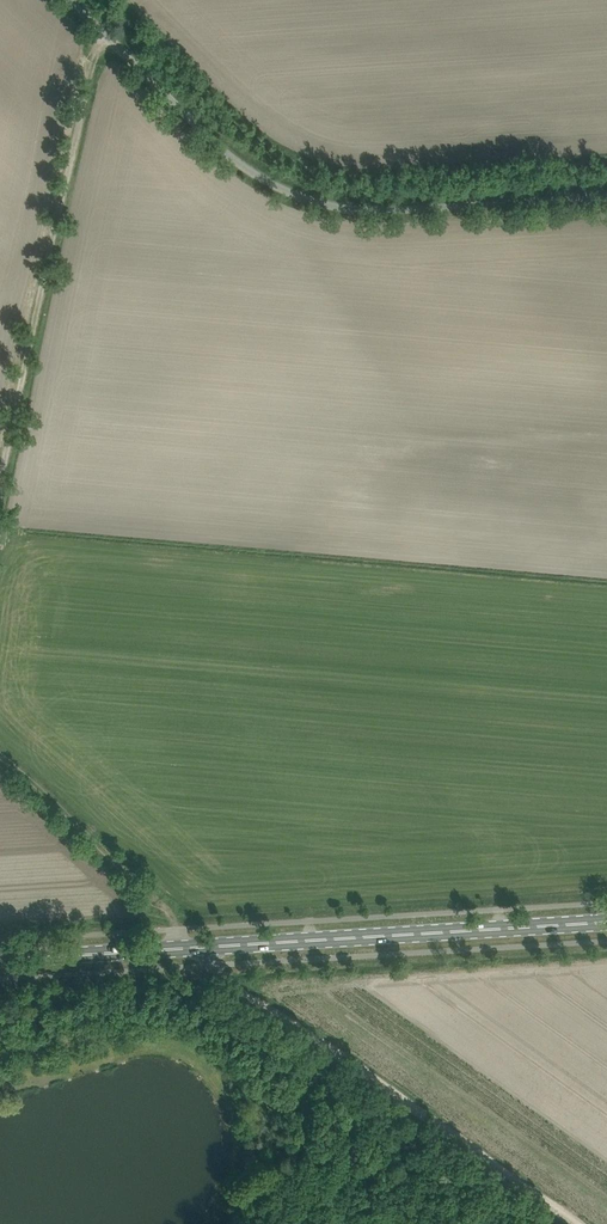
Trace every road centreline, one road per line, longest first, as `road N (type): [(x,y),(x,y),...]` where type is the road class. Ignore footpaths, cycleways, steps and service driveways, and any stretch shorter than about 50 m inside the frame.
road 1 (unclassified): [(106,36),(233,157),(303,199),(359,211),(606,196)]
road 2 (track): [(0,483),(85,93),(106,36)]
road 3 (track): [(572,1223),(217,965)]
road 4 (primary): [(289,945),(606,925)]
road 5 (track): [(217,965),(161,901),(0,753)]
road 6 (primary): [(289,945),(0,962)]

